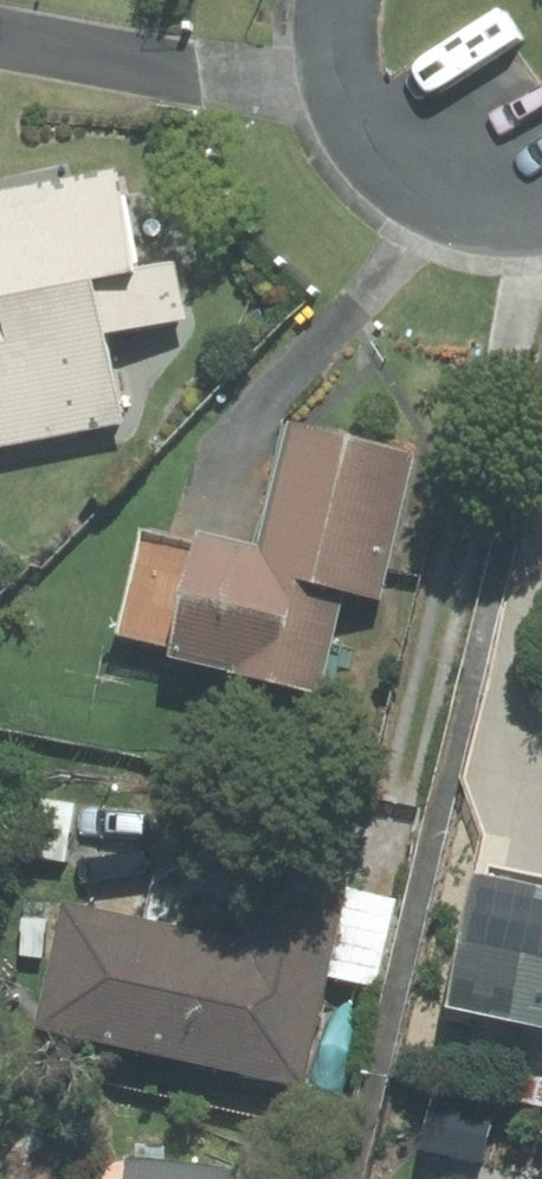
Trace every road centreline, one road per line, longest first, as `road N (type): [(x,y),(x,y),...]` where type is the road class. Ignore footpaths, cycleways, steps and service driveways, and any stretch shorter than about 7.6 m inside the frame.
road 1 (residential): [(0,32),(350,86)]
road 2 (residential): [(541,199),(473,189),(405,157),(350,86)]

